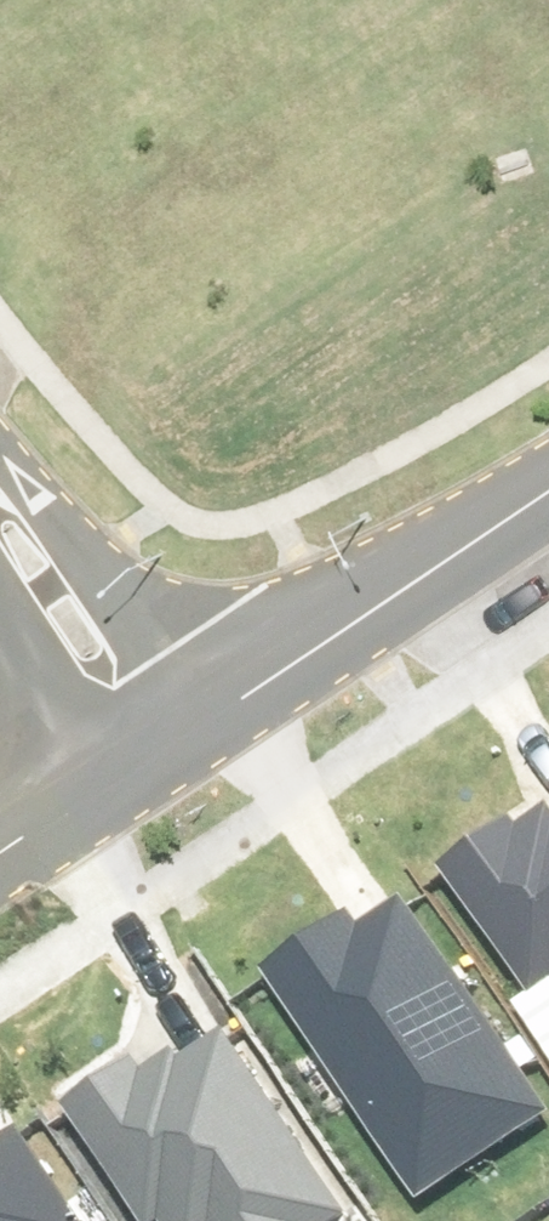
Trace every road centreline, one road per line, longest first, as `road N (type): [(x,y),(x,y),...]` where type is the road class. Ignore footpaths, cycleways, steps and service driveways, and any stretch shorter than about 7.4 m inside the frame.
road 1 (unclassified): [(548,483),(155,745)]
road 2 (unclassified): [(155,745),(0,515)]
road 3 (unclassified): [(155,745),(0,848)]

